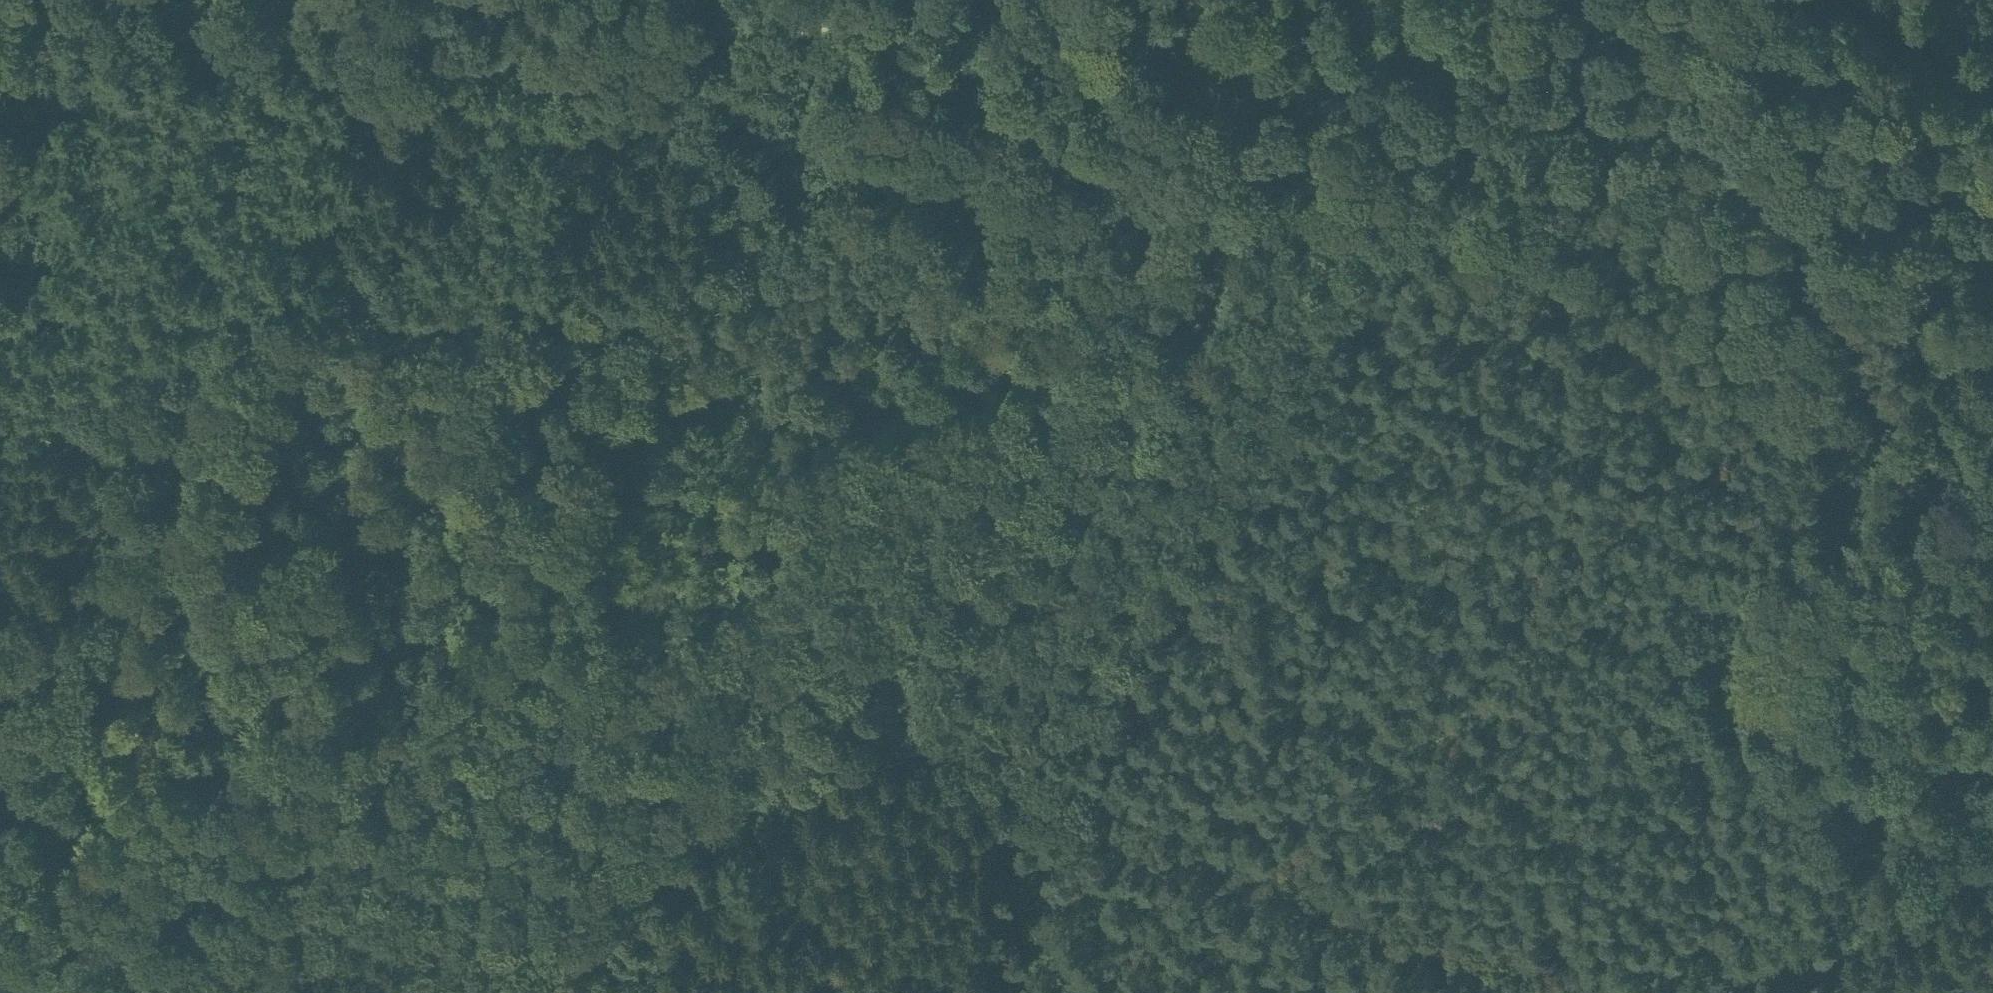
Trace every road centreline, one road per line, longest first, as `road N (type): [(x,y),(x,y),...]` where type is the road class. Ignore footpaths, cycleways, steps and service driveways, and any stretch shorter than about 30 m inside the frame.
road 1 (track): [(1225,147),(1215,266),(1157,380),(889,655),(515,992)]
road 2 (track): [(929,0),(765,35),(669,23),(492,63),(371,74),(189,45),(19,0)]
road 3 (track): [(1710,992),(1876,843)]
road 4 (track): [(1876,843),(1992,728)]
road 5 (track): [(1856,0),(1992,78)]
road 6 (track): [(1193,0),(1225,147)]

